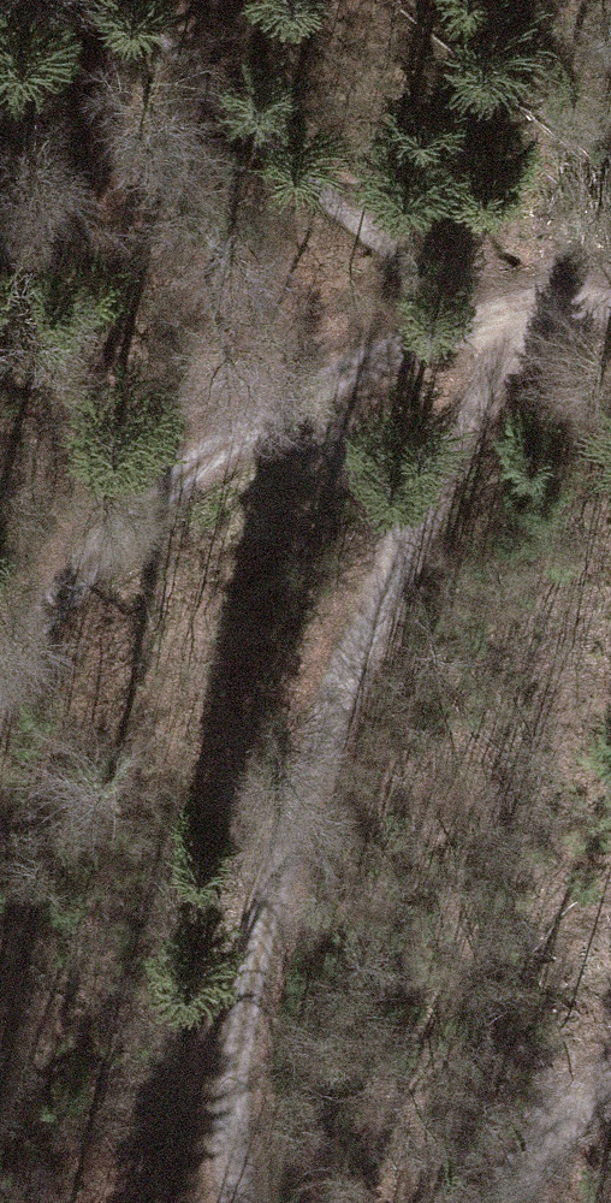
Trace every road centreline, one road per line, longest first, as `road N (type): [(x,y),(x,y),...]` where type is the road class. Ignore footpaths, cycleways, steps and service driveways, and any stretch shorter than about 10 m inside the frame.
road 1 (track): [(267,1202),(249,1167),(247,1021),(349,673),(442,470),(507,373),(477,326)]
road 2 (track): [(0,686),(35,610),(258,421),(538,302),(610,294)]
road 3 (track): [(400,560),(353,463),(258,421)]
road 4 (track): [(610,1084),(507,1202)]

